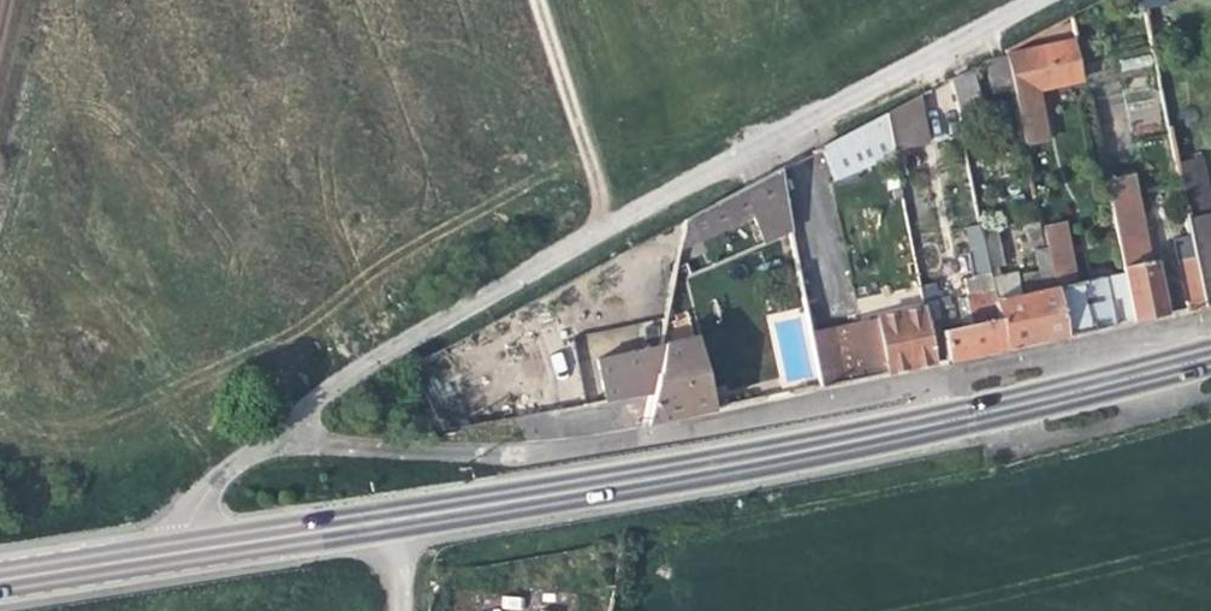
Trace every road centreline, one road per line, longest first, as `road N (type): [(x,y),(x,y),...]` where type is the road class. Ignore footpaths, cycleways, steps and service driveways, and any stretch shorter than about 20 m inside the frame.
road 1 (primary): [(187,551),(712,467),(1197,361)]
road 2 (residential): [(1197,361),(1166,334),(562,447),(442,454),(257,431)]
road 3 (residential): [(1029,0),(361,350),(257,431)]
road 4 (primary): [(0,580),(187,551)]
road 5 (residential): [(257,431),(187,526),(187,551)]

